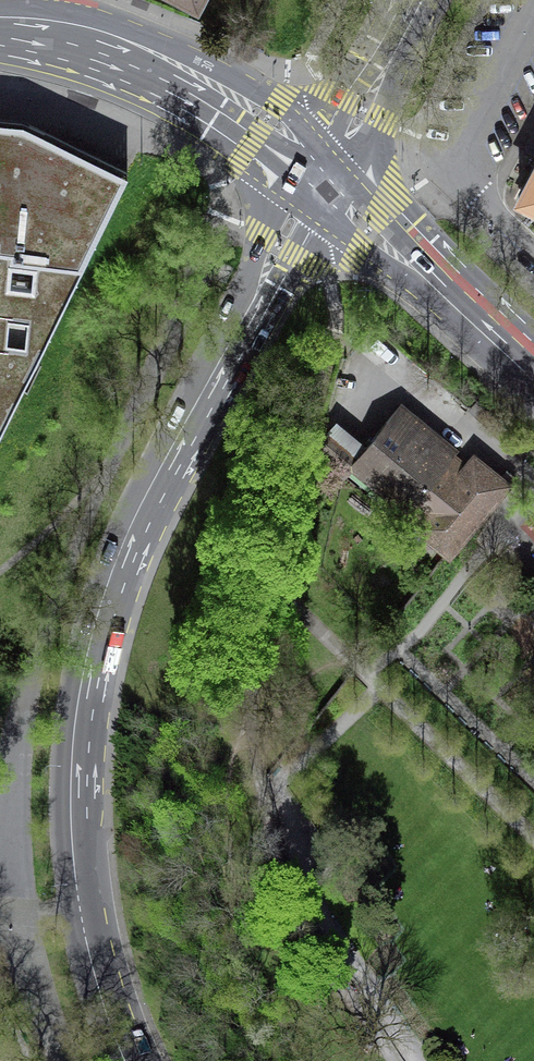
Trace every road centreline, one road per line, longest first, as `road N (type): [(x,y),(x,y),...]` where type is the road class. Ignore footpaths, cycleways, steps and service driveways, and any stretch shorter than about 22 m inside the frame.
road 1 (secondary): [(80,910),(81,735),(114,591),(154,495),(322,180)]
road 2 (secondary): [(322,180),(163,70),(44,31)]
road 3 (primary): [(533,379),(322,180)]
road 4 (primary): [(416,0),(322,180)]
road 5 (secondary): [(126,1060),(80,910)]

